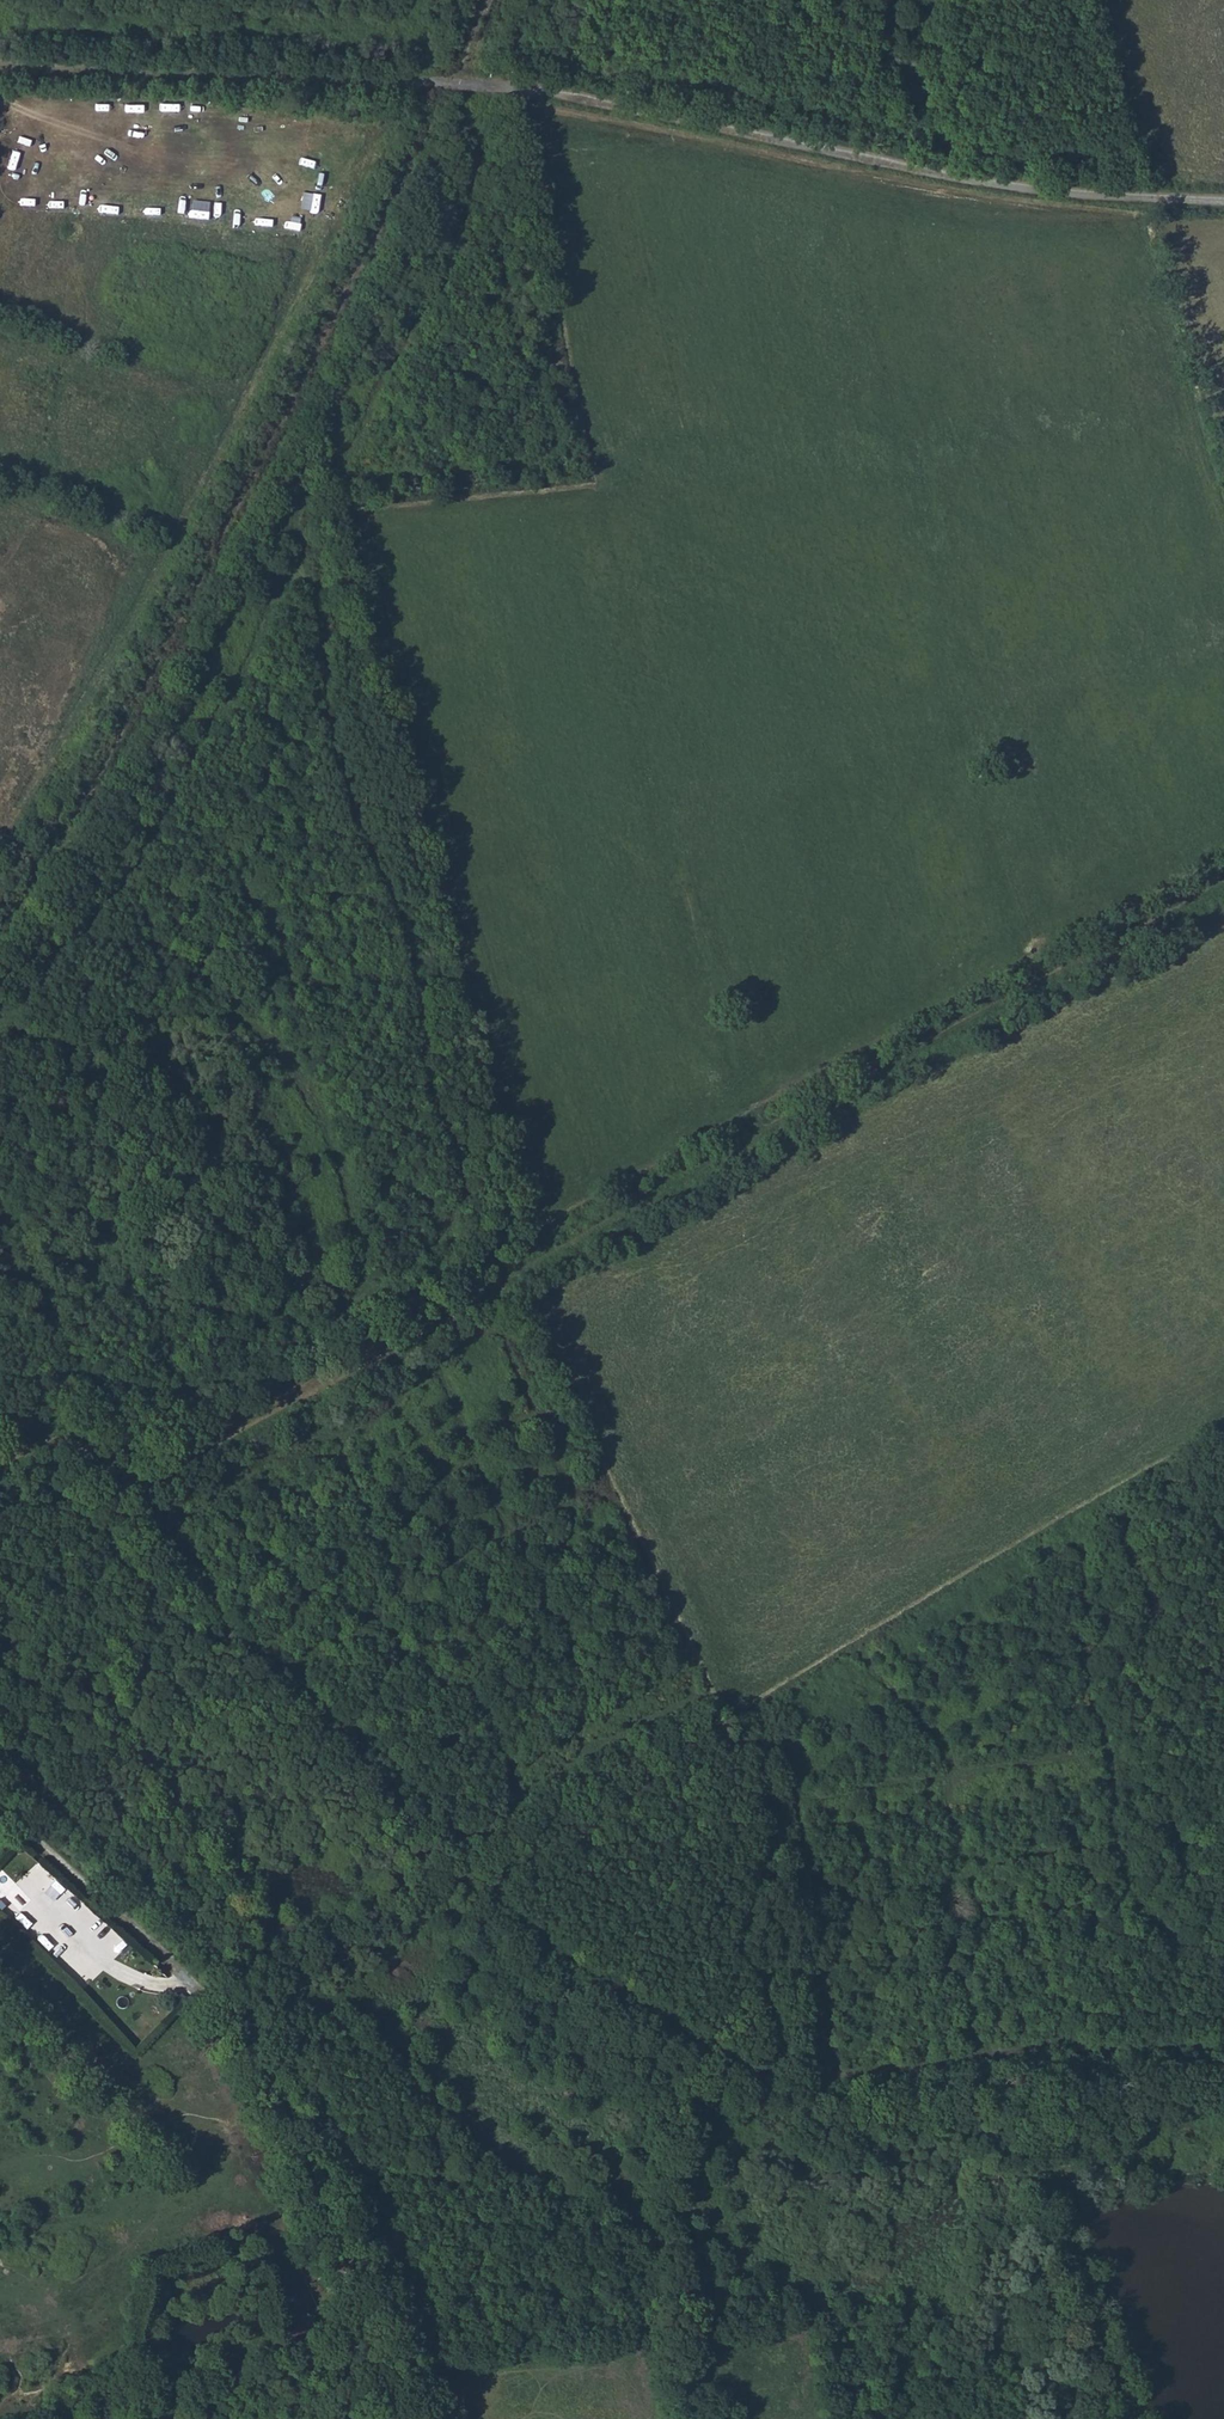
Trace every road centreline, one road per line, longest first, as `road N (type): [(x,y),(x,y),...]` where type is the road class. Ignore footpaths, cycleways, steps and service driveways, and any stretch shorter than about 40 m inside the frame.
road 1 (track): [(455,1219),(462,1179),(422,1058),(417,973),(346,786),(300,510),(342,468),(374,391),(429,307),(462,216),(476,144),(474,63),(499,0)]
road 2 (track): [(1223,208),(1008,192),(543,94),(0,69)]
road 3 (track): [(399,2418),(211,1996),(0,1803)]

